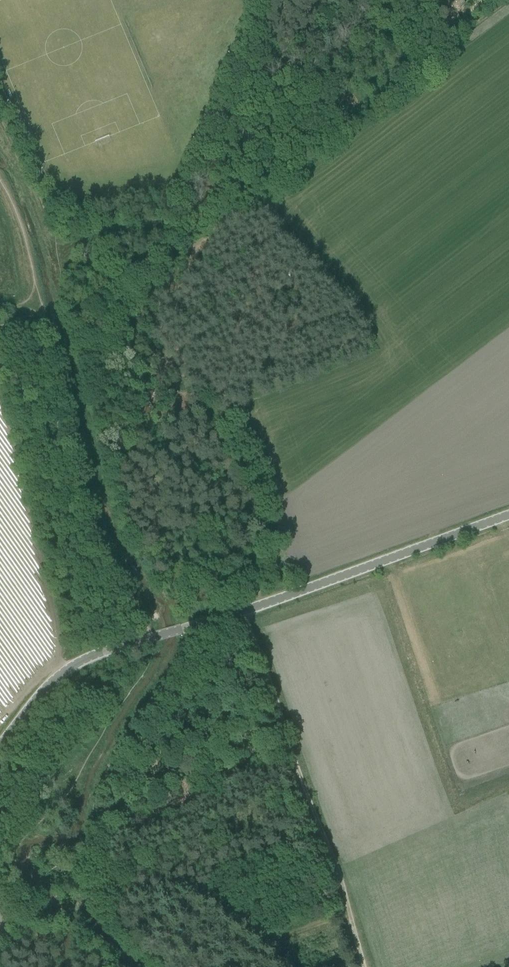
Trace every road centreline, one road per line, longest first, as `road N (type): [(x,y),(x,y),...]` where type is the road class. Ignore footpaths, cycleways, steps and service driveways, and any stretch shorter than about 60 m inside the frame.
road 1 (unclassified): [(0,744),(76,664),(508,515)]
road 2 (track): [(247,610),(364,966)]

